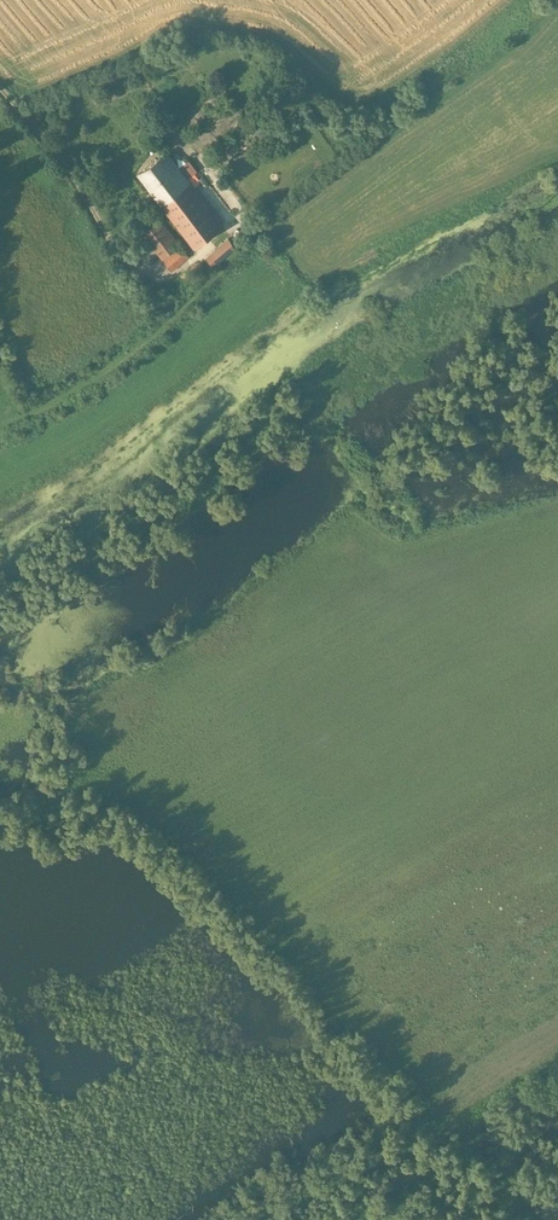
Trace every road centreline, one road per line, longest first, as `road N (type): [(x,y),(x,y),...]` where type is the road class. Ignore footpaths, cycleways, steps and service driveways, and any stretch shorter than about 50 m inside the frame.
road 1 (track): [(0,428),(125,358),(268,228),(518,44),(557,0)]

